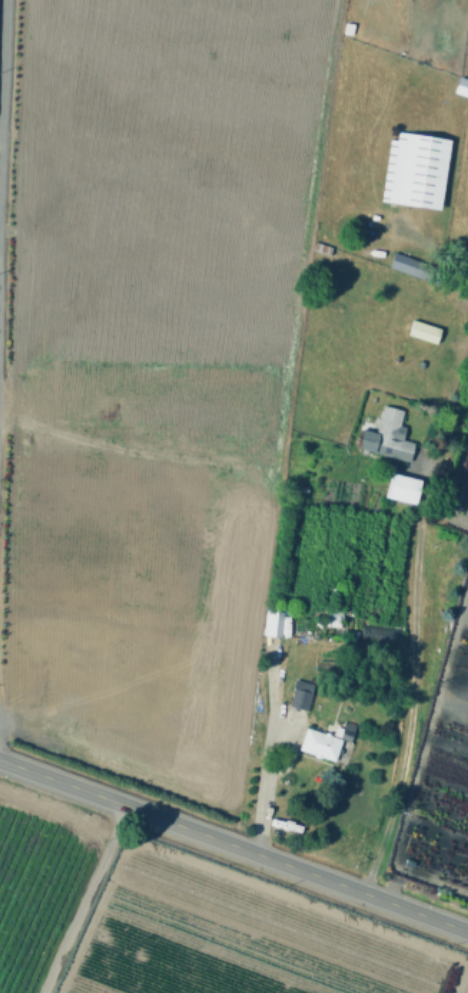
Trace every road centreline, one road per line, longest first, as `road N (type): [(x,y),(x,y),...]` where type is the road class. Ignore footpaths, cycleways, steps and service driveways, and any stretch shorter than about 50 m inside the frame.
road 1 (track): [(336,0),(236,770),(200,792),(0,715)]
road 2 (primary): [(467,929),(0,757)]
road 3 (track): [(467,588),(390,858),(408,876),(467,897)]
road 4 (track): [(467,426),(439,507),(450,525),(467,531)]

